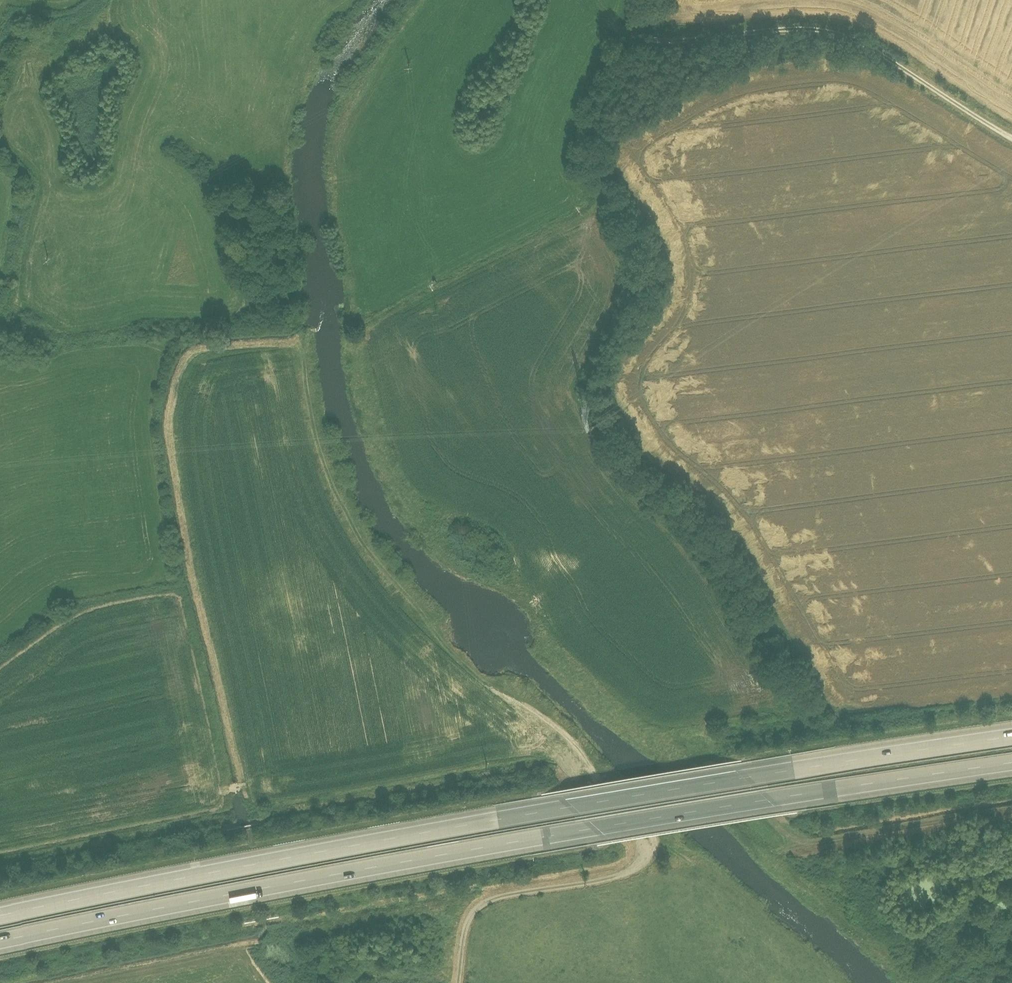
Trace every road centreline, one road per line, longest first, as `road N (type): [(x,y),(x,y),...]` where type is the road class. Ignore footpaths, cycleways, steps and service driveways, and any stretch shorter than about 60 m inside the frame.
road 1 (motorway): [(0,938),(580,829),(1011,763)]
road 2 (motorway): [(1011,736),(557,806),(0,910)]
road 3 (track): [(455,982),(470,914),(619,872),(638,857),(569,772)]
road 4 (track): [(1011,137),(867,53)]

